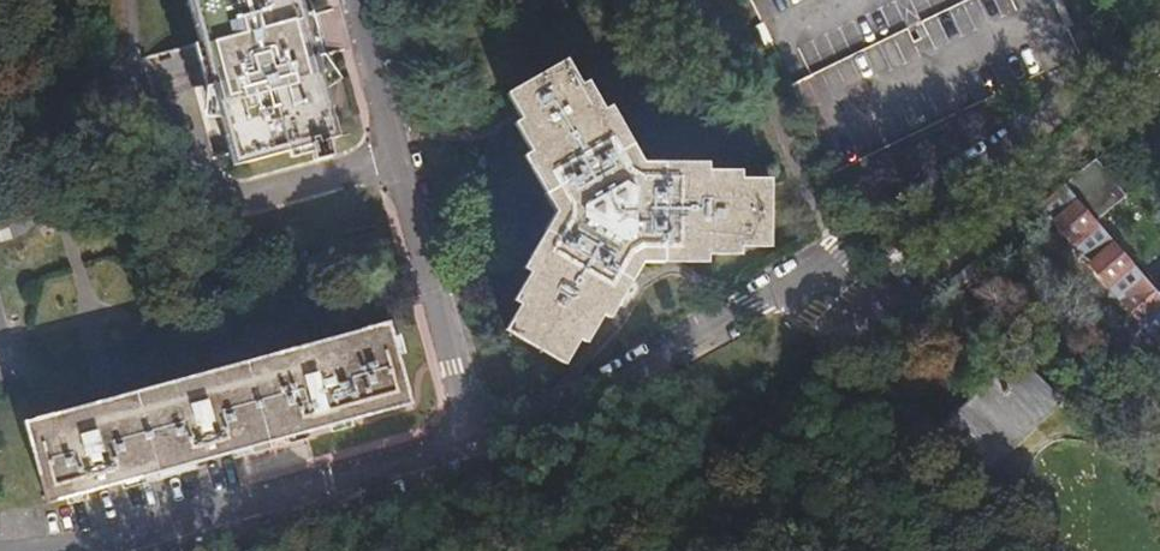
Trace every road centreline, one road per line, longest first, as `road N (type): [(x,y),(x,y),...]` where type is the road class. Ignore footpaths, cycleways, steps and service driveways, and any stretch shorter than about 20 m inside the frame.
road 1 (track): [(847,342),(528,550)]
road 2 (residential): [(1159,81),(885,312)]

